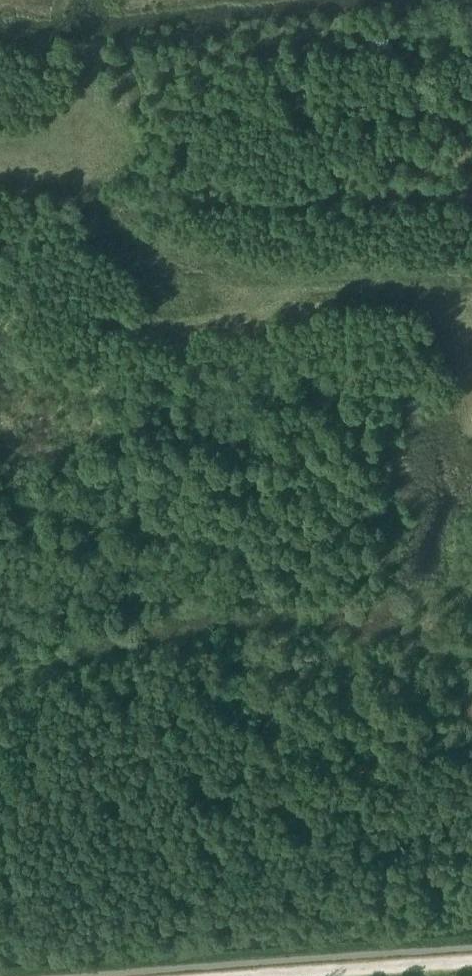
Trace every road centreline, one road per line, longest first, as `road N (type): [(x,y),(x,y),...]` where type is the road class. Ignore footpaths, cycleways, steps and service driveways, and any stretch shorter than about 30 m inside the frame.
road 1 (track): [(323,975),(471,965)]

